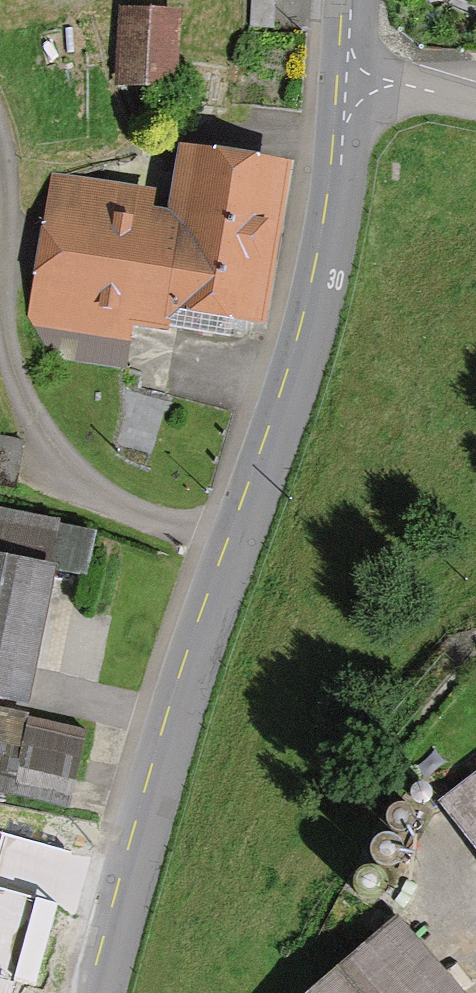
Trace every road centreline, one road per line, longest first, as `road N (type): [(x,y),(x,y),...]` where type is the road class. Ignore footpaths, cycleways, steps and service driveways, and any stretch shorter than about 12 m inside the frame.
road 1 (residential): [(0,153),(1,299),(33,419),(85,487),(239,555)]
road 2 (unclassified): [(349,82),(322,296),(239,555)]
road 3 (unclassified): [(239,555),(103,992)]

